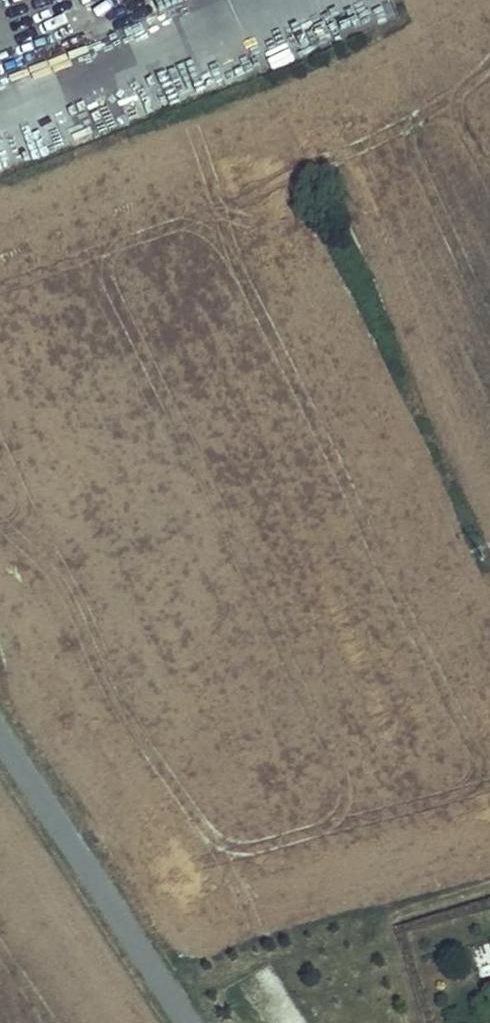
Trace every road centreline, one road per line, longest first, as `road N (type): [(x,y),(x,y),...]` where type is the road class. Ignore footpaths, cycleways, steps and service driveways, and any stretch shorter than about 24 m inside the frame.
road 1 (residential): [(192,1022),(0,733)]

